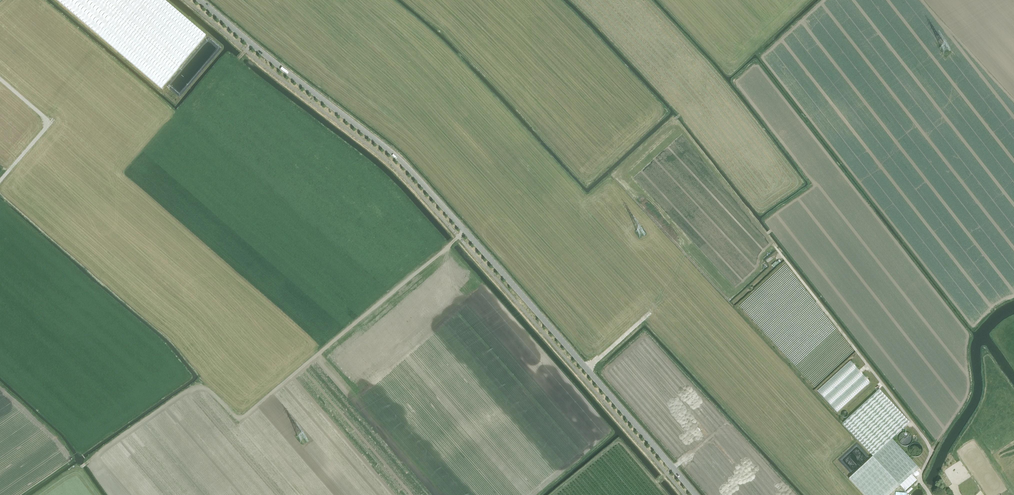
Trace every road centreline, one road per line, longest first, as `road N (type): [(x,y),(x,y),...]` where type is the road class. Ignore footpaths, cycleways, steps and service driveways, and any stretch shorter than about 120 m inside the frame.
road 1 (tertiary): [(694,494),(397,157),(199,0)]

